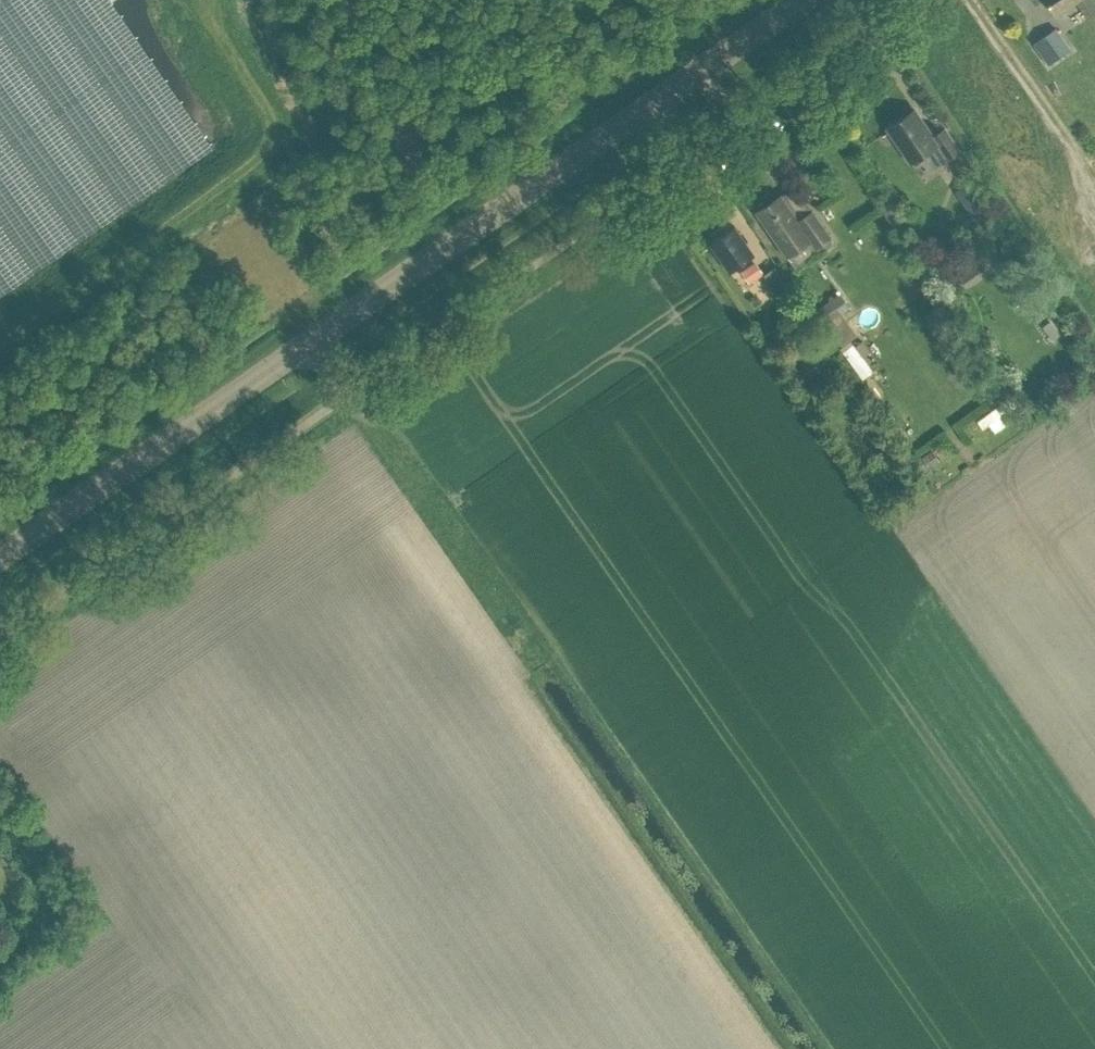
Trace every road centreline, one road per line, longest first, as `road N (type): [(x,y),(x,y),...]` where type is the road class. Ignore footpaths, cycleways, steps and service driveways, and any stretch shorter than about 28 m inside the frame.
road 1 (tertiary): [(0,556),(802,0)]

